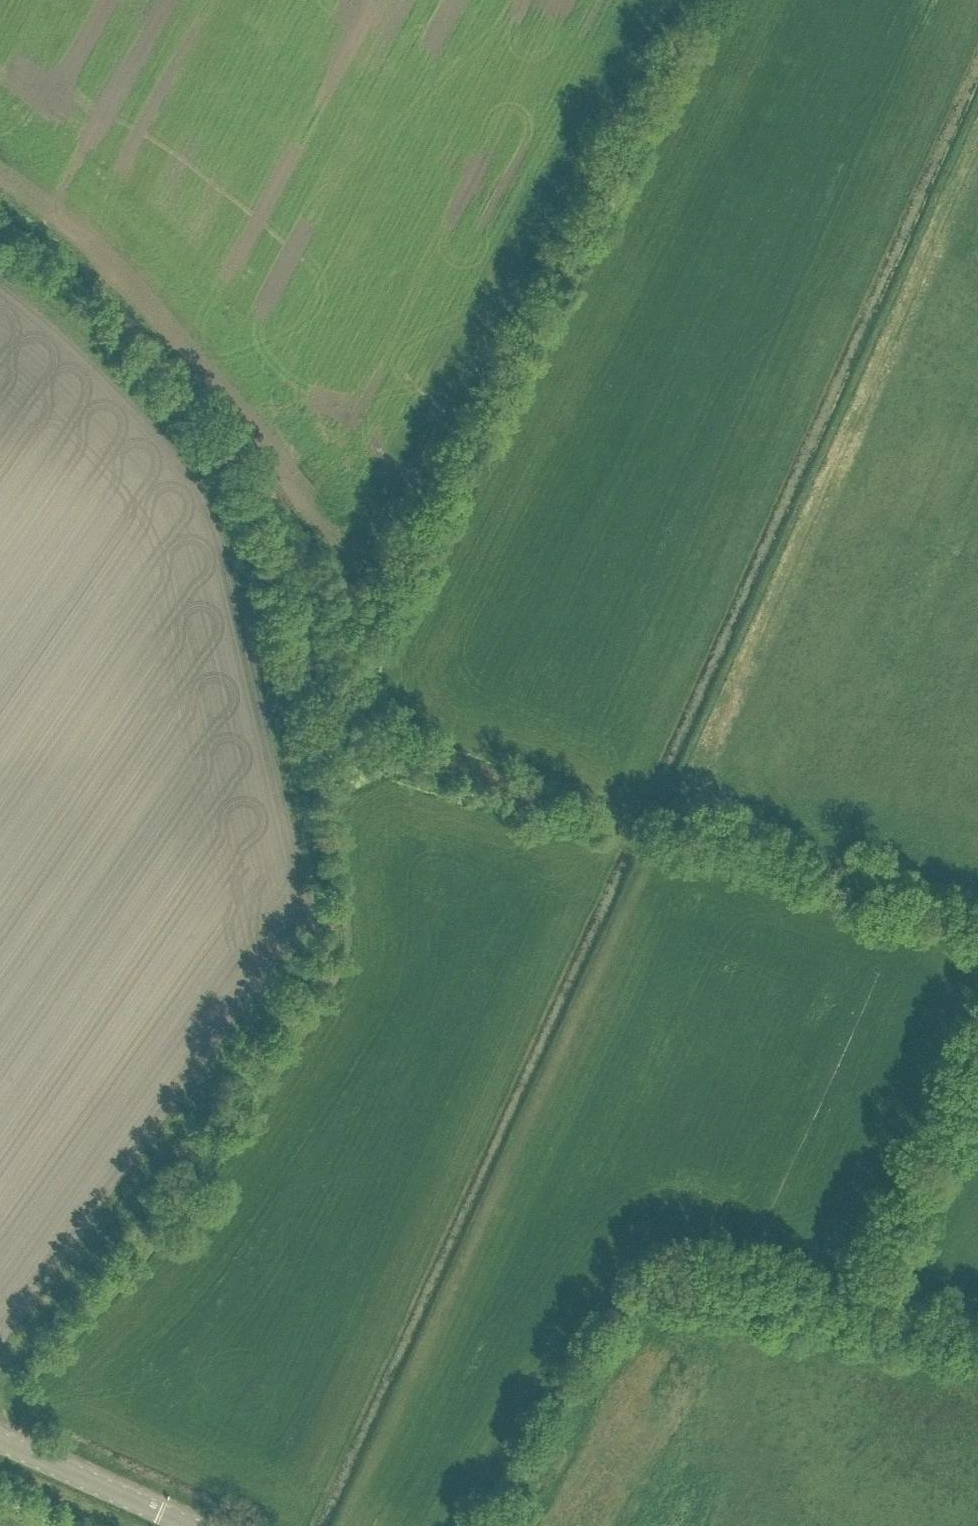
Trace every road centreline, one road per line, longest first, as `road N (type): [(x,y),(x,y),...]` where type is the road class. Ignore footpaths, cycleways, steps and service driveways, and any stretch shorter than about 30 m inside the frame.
road 1 (tertiary): [(197,1525),(0,1438)]

